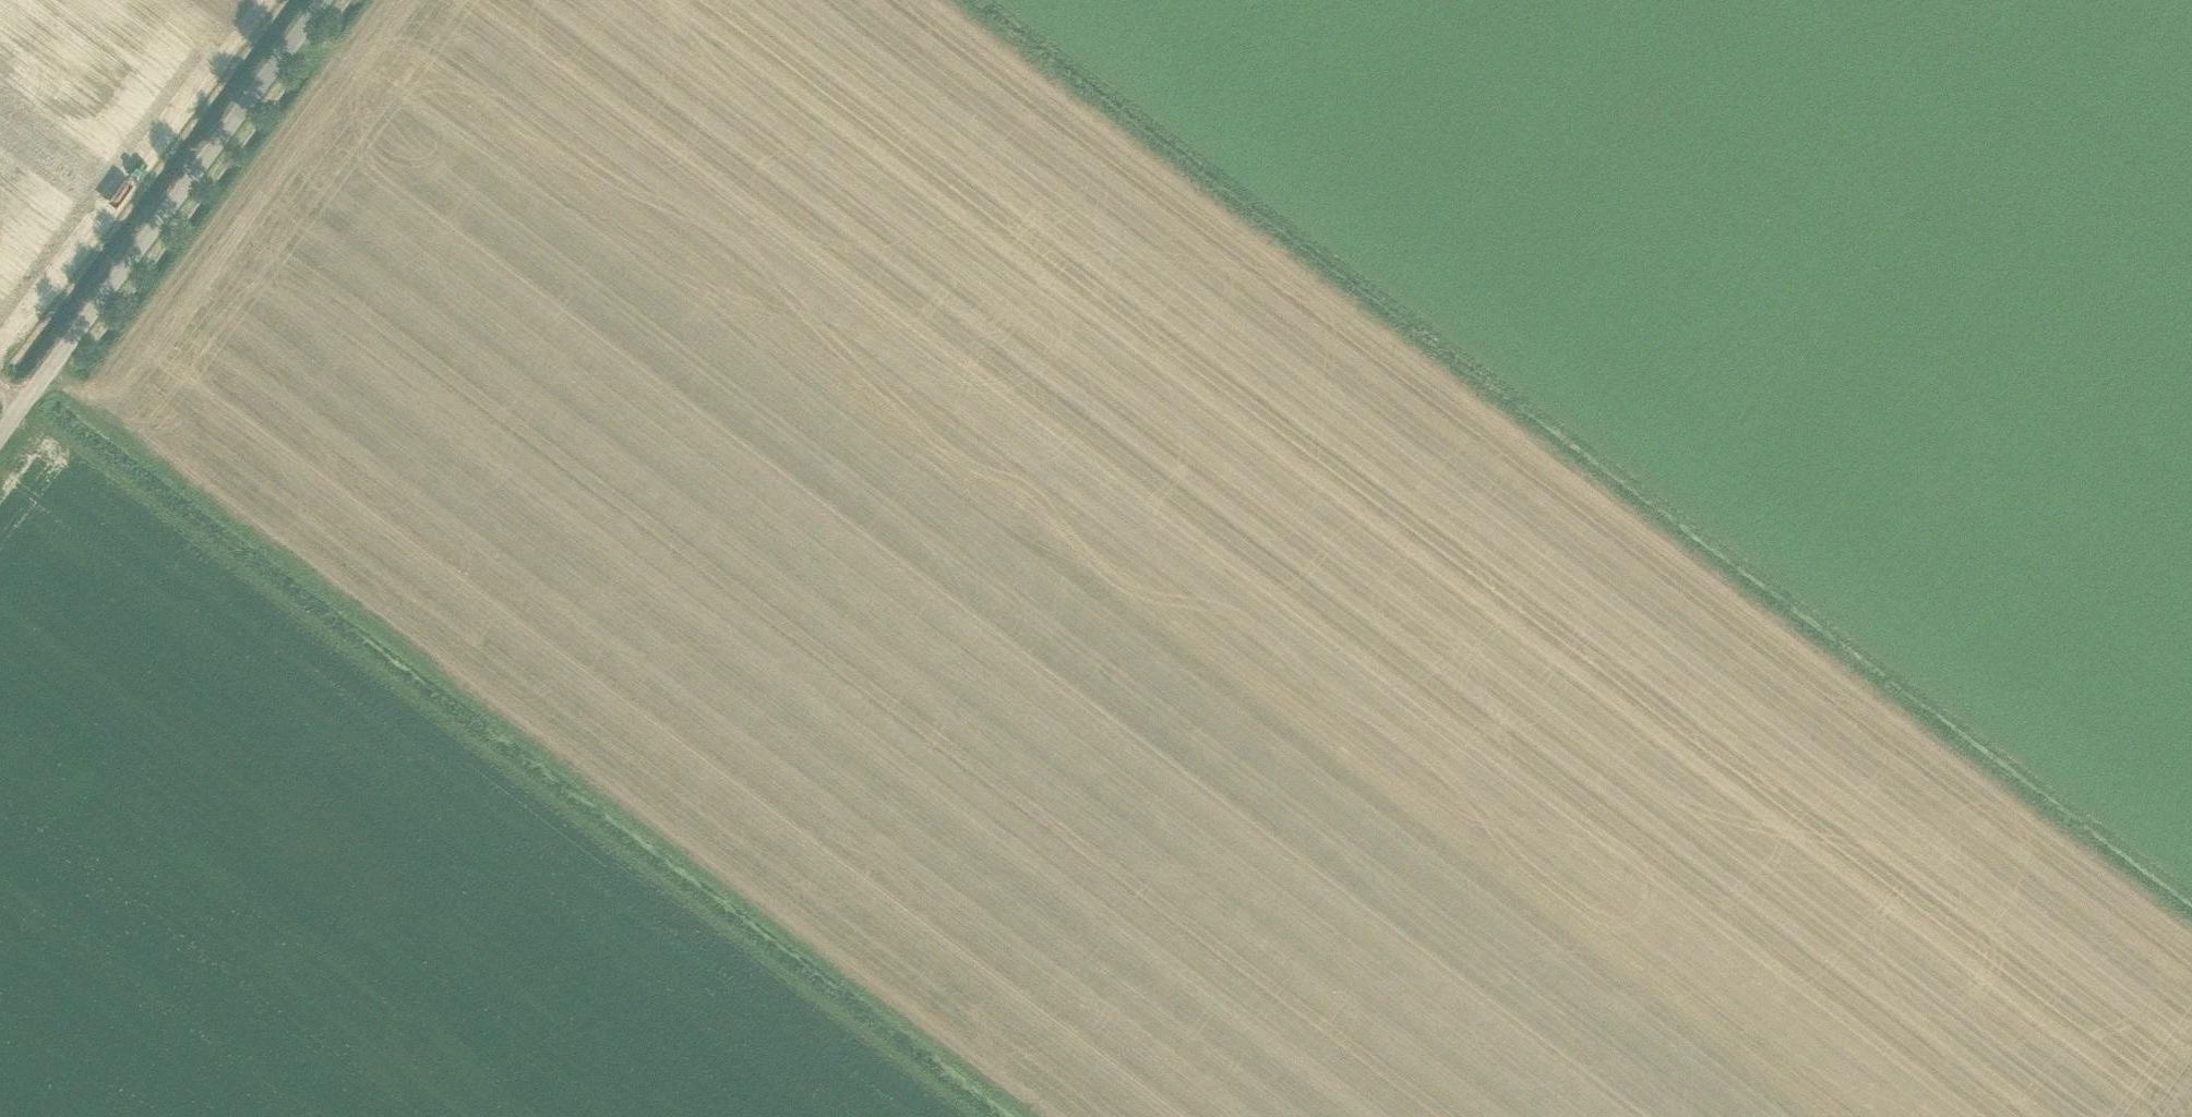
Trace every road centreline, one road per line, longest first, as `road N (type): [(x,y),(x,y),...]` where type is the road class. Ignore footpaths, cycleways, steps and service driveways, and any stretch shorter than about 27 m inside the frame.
road 1 (unclassified): [(0,436),(323,0)]

